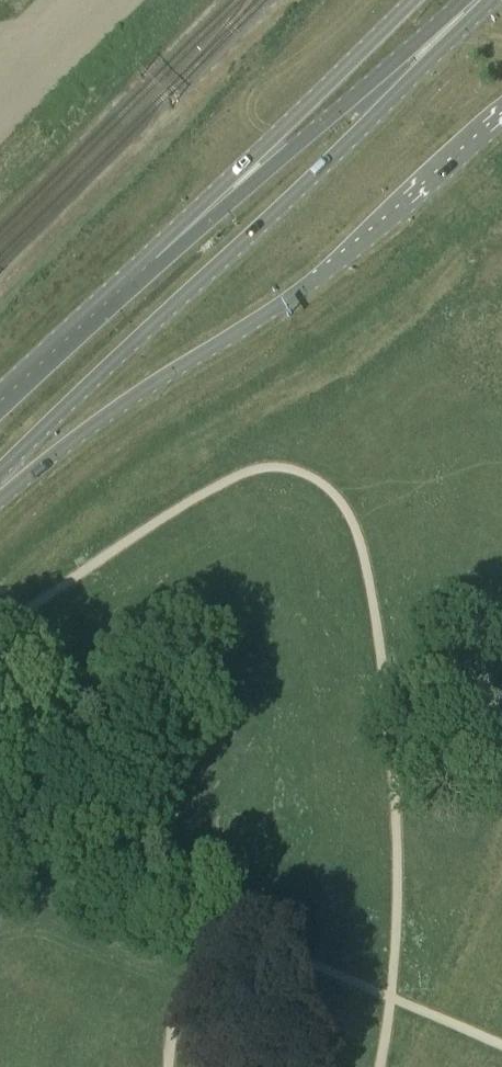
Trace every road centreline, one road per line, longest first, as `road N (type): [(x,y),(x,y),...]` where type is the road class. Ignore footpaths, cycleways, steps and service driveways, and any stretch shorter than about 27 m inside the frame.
road 1 (primary): [(0,469),(363,128),(467,10)]
road 2 (primary): [(0,499),(133,398),(333,265),(501,114)]
road 3 (primary): [(467,10),(407,50),(157,257)]
road 4 (primary): [(411,0),(157,257)]
road 5 (primary): [(157,257),(0,401)]

